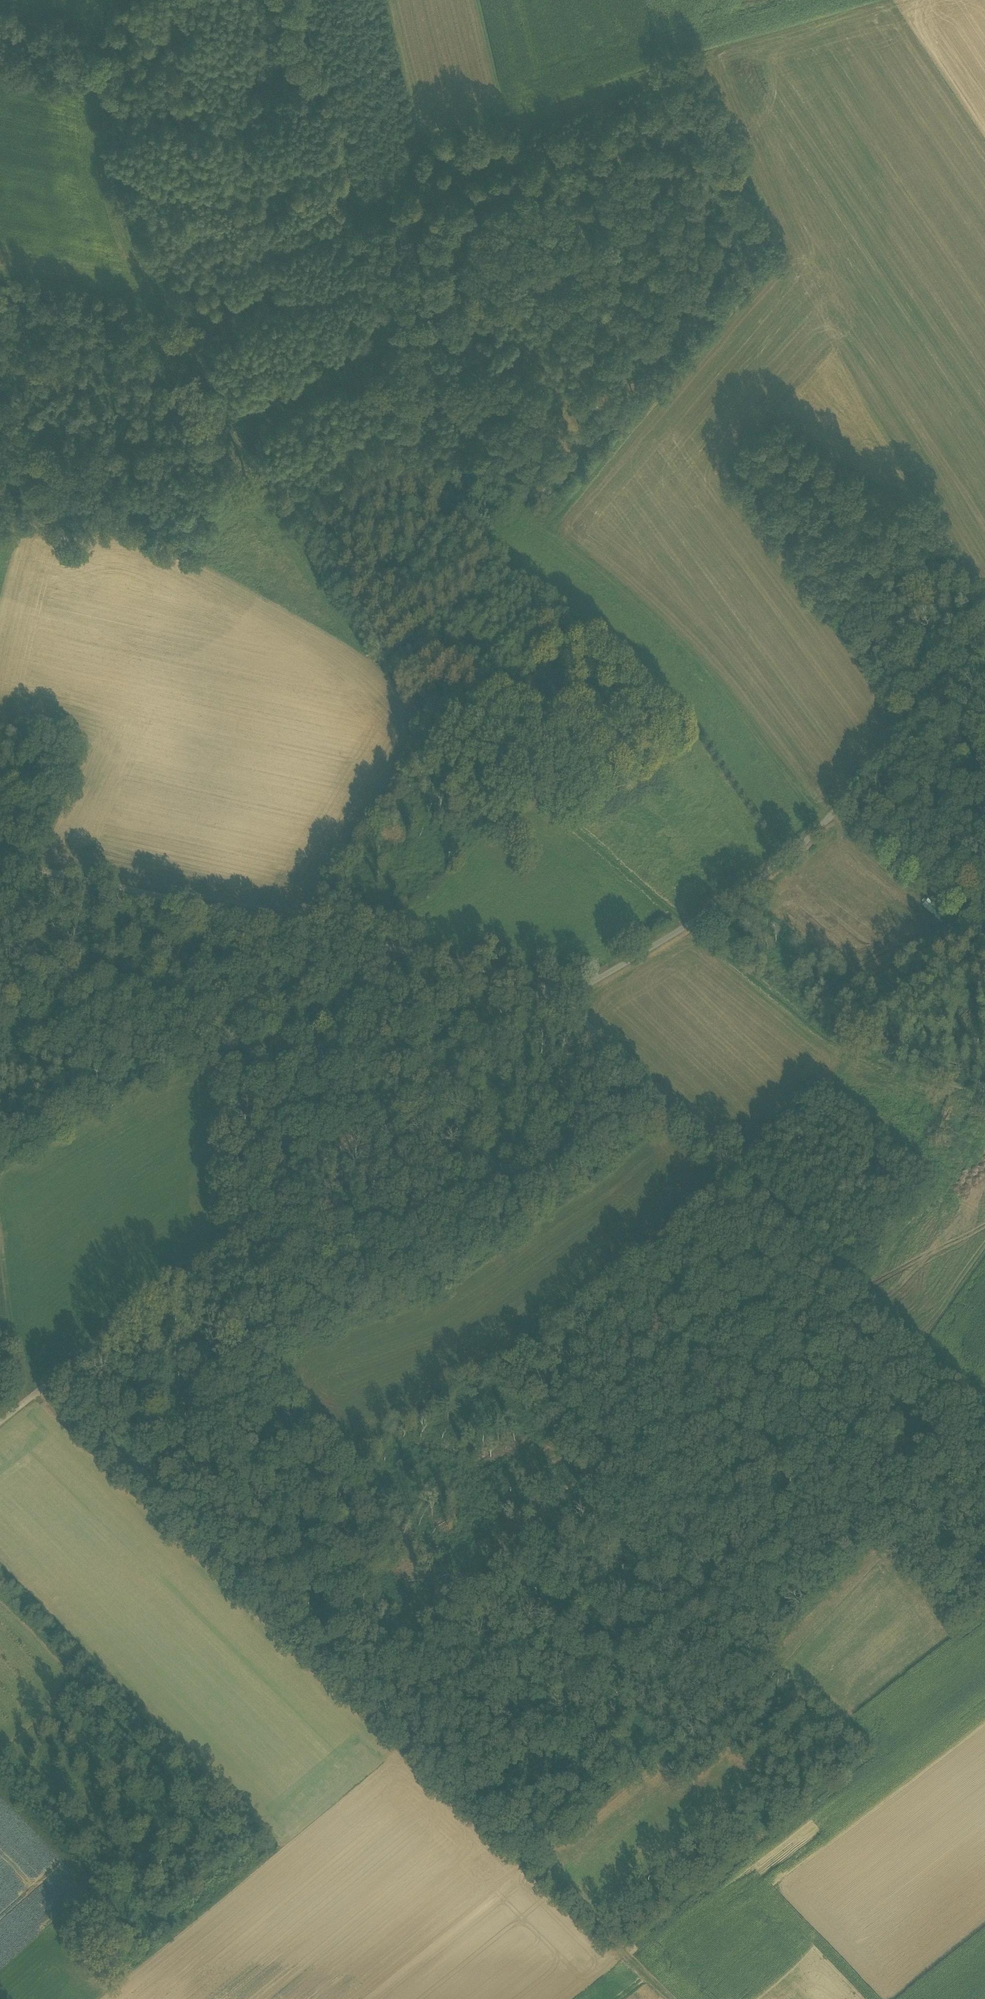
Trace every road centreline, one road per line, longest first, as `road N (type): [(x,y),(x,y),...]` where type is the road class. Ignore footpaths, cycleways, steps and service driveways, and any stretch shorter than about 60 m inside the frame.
road 1 (track): [(298,1),(357,212),(404,312),(523,507),(684,648),(825,824)]
road 2 (track): [(42,1385),(674,1998)]
road 3 (unclassified): [(563,995),(188,1267),(0,1419)]
road 4 (track): [(543,527),(659,391),(655,363),(501,100),(476,0)]
road 5 (unclassified): [(984,1413),(563,995)]
road 6 (unclassified): [(563,995),(549,984),(0,863)]
road 7 (unclassified): [(563,995),(683,930),(776,868),(846,805),(984,651)]
road 8 (track): [(846,805),(984,918)]

